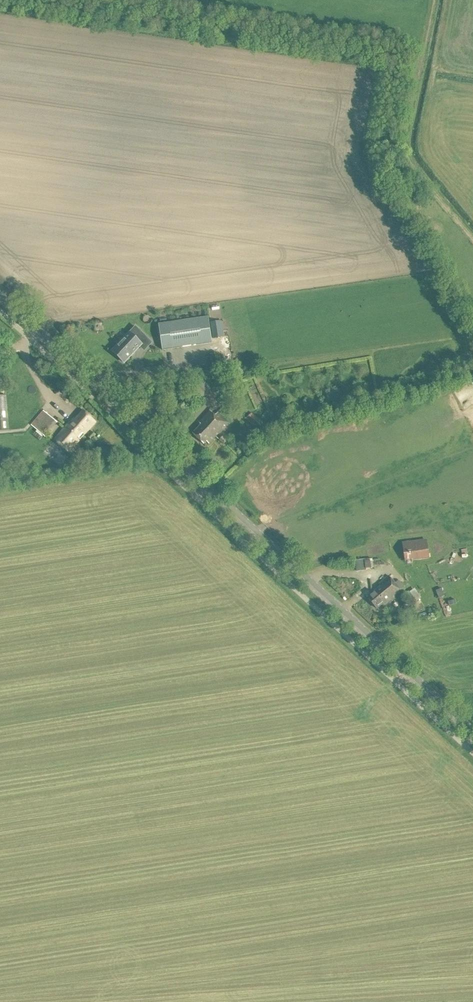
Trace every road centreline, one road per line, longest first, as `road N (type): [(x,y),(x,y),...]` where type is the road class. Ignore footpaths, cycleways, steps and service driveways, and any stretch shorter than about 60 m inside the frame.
road 1 (tertiary): [(472,732),(0,296)]

